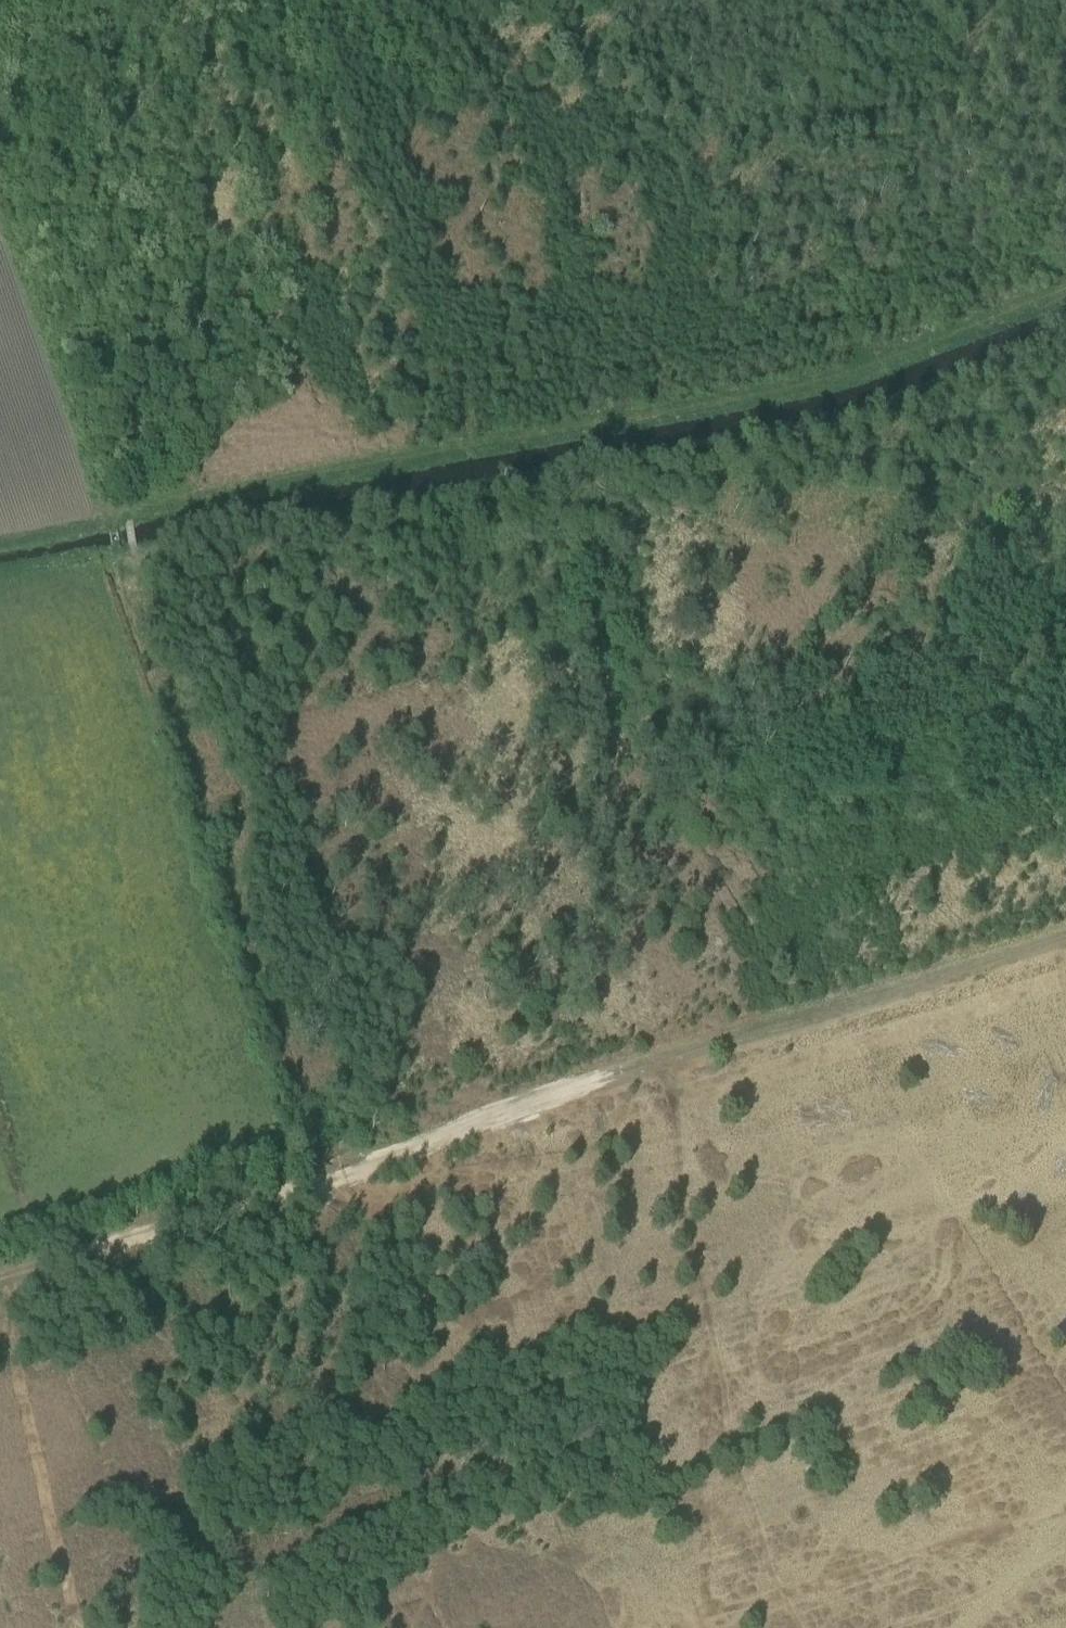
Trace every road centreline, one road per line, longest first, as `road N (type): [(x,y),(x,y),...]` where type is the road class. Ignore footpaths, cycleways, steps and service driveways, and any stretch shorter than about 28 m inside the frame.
road 1 (track): [(0,1273),(86,1242),(330,1179),(1065,931)]

